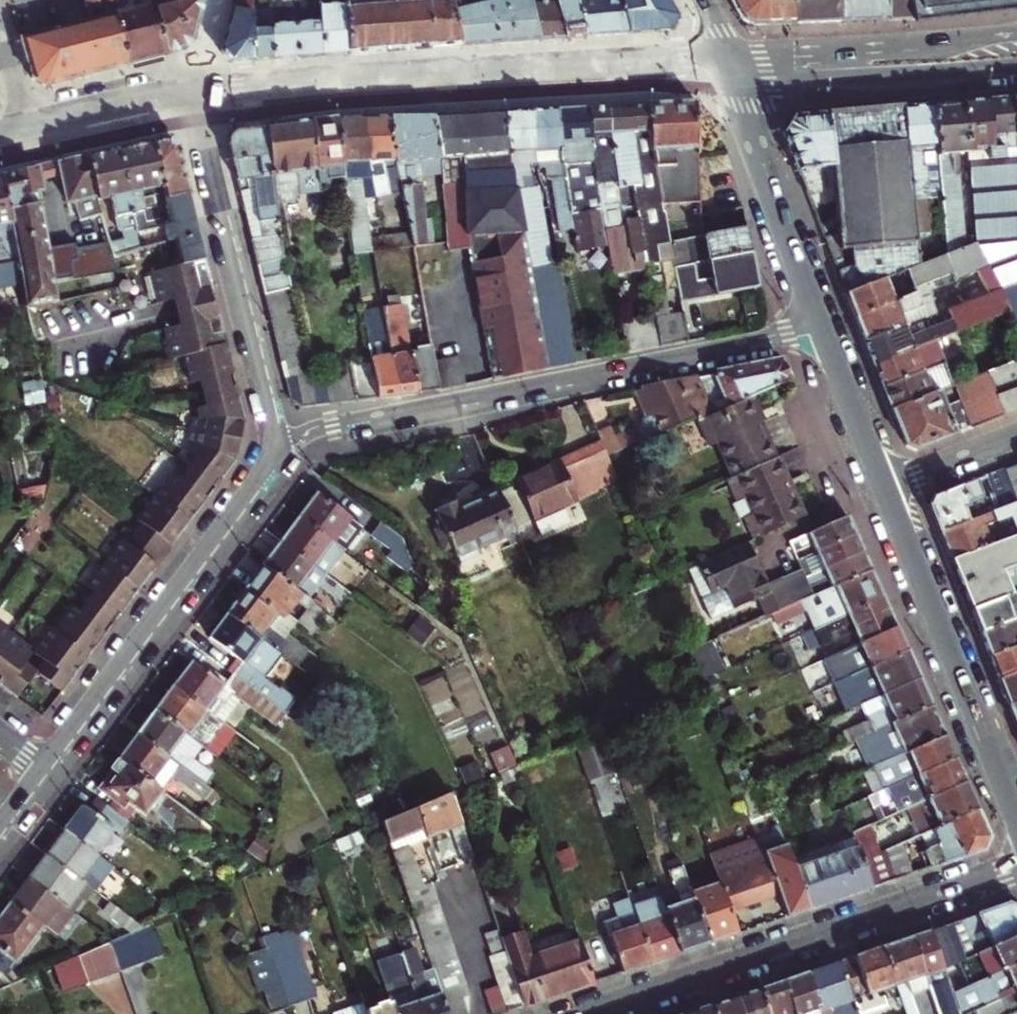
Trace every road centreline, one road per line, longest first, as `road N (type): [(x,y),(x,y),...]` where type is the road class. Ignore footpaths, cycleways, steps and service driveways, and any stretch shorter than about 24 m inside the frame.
road 1 (residential): [(822,327),(333,425),(282,450)]
road 2 (residential): [(587,1013),(1016,869)]
road 3 (residential): [(282,450),(48,772)]
road 4 (primary): [(193,90),(590,66)]
road 5 (residential): [(193,90),(282,450)]
road 6 (tertiary): [(1016,813),(884,484)]
road 7 (primary): [(1016,32),(724,53)]
road 8 (primary): [(733,78),(1016,62)]
road 9 (tertiary): [(822,327),(733,78)]
road 10 (primary): [(26,126),(193,90)]
road 11 (tertiary): [(884,484),(822,327)]
road 12 (primary): [(590,66),(733,78)]
road 13 (residential): [(1016,435),(884,484)]
road 14 (primary): [(724,53),(590,66)]

